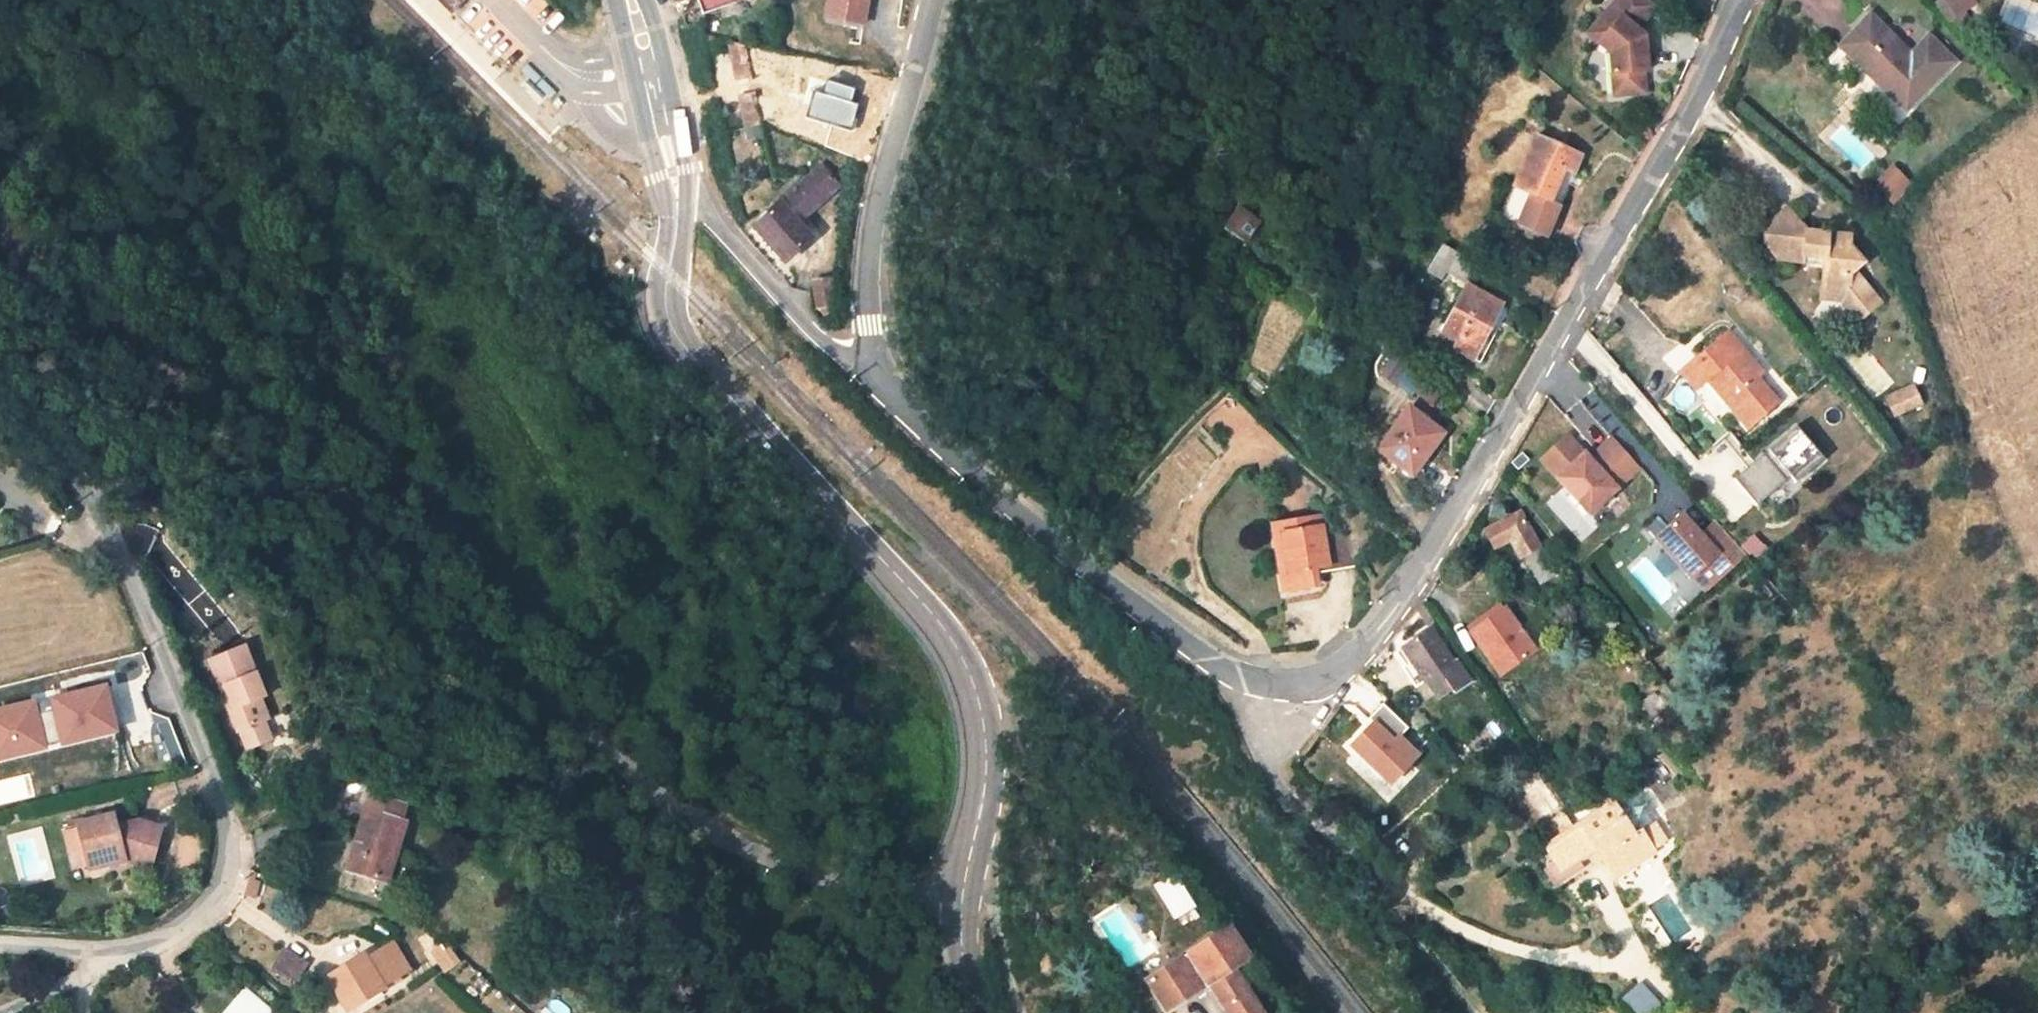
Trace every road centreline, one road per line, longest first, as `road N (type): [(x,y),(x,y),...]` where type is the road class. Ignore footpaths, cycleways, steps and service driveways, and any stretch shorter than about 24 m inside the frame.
road 1 (residential): [(1746,0),(1676,144),(1414,586),(1361,658),(1316,687),(1256,688),(1171,646),(876,388)]
road 2 (unclassified): [(961,902),(849,893),(717,840),(547,700),(226,393),(0,226)]
road 3 (primary): [(961,902),(986,760),(968,671),(943,627),(672,331),(665,296),(676,195)]
road 4 (unclassified): [(0,373),(95,504),(159,637),(233,852),(205,911),(166,938),(85,948),(0,946)]
road 5 (residential): [(932,0),(874,228),(876,388)]
road 6 (residential): [(876,388),(813,333),(702,210),(676,195)]
road 7 (primary): [(676,195),(629,0)]

